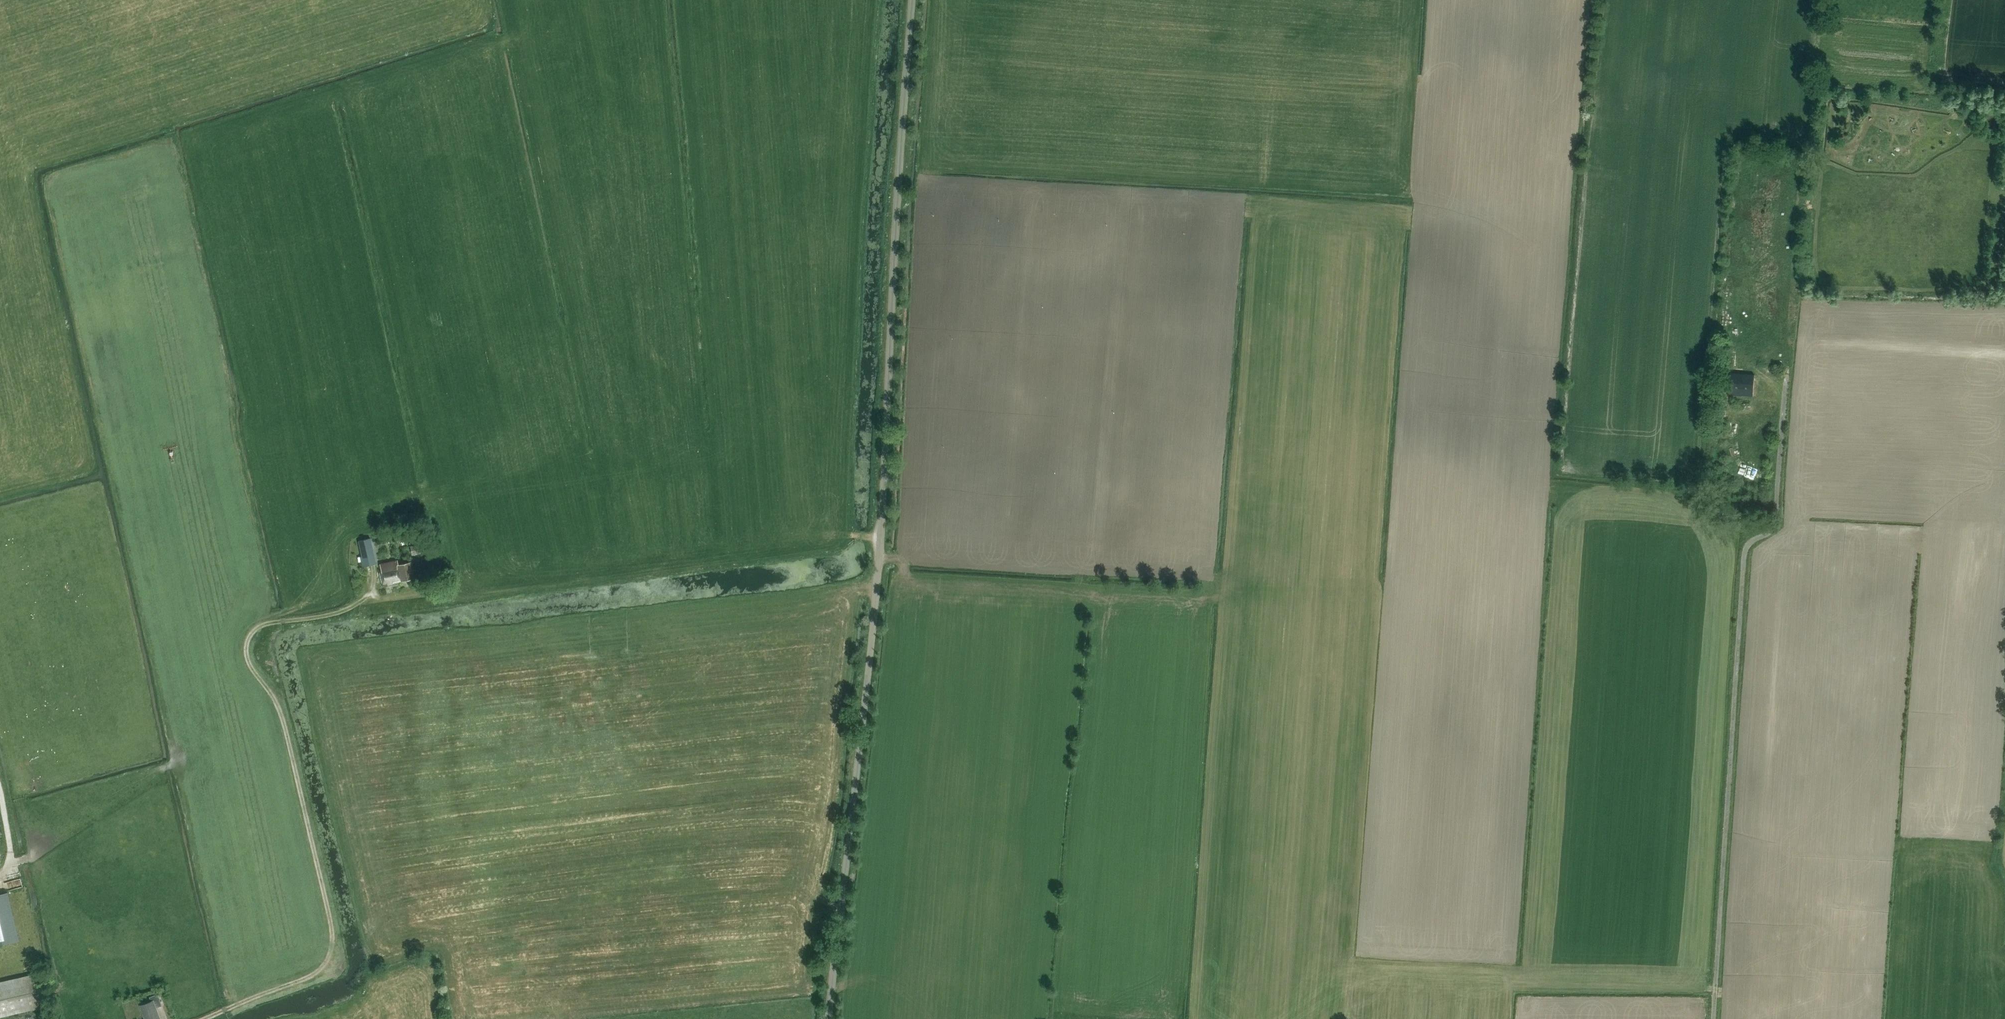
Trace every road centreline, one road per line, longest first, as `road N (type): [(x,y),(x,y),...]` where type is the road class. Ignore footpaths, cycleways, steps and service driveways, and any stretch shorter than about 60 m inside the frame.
road 1 (unclassified): [(828,1018),(874,600),(910,0)]

